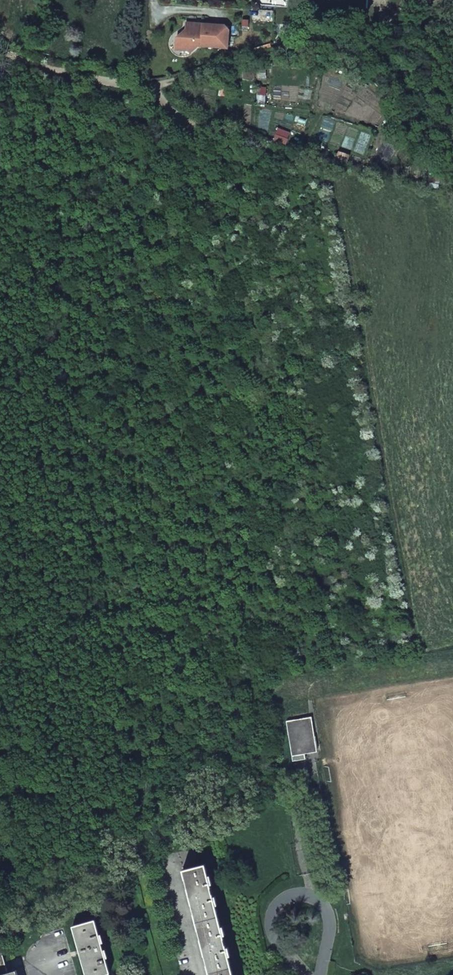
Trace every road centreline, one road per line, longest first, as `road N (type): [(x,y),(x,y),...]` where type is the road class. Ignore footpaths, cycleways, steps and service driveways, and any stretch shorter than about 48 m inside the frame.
road 1 (track): [(0,47),(63,71),(159,85),(320,38),(452,16)]
road 2 (residential): [(320,974),(329,918),(303,894),(280,903),(272,924),(297,966)]

